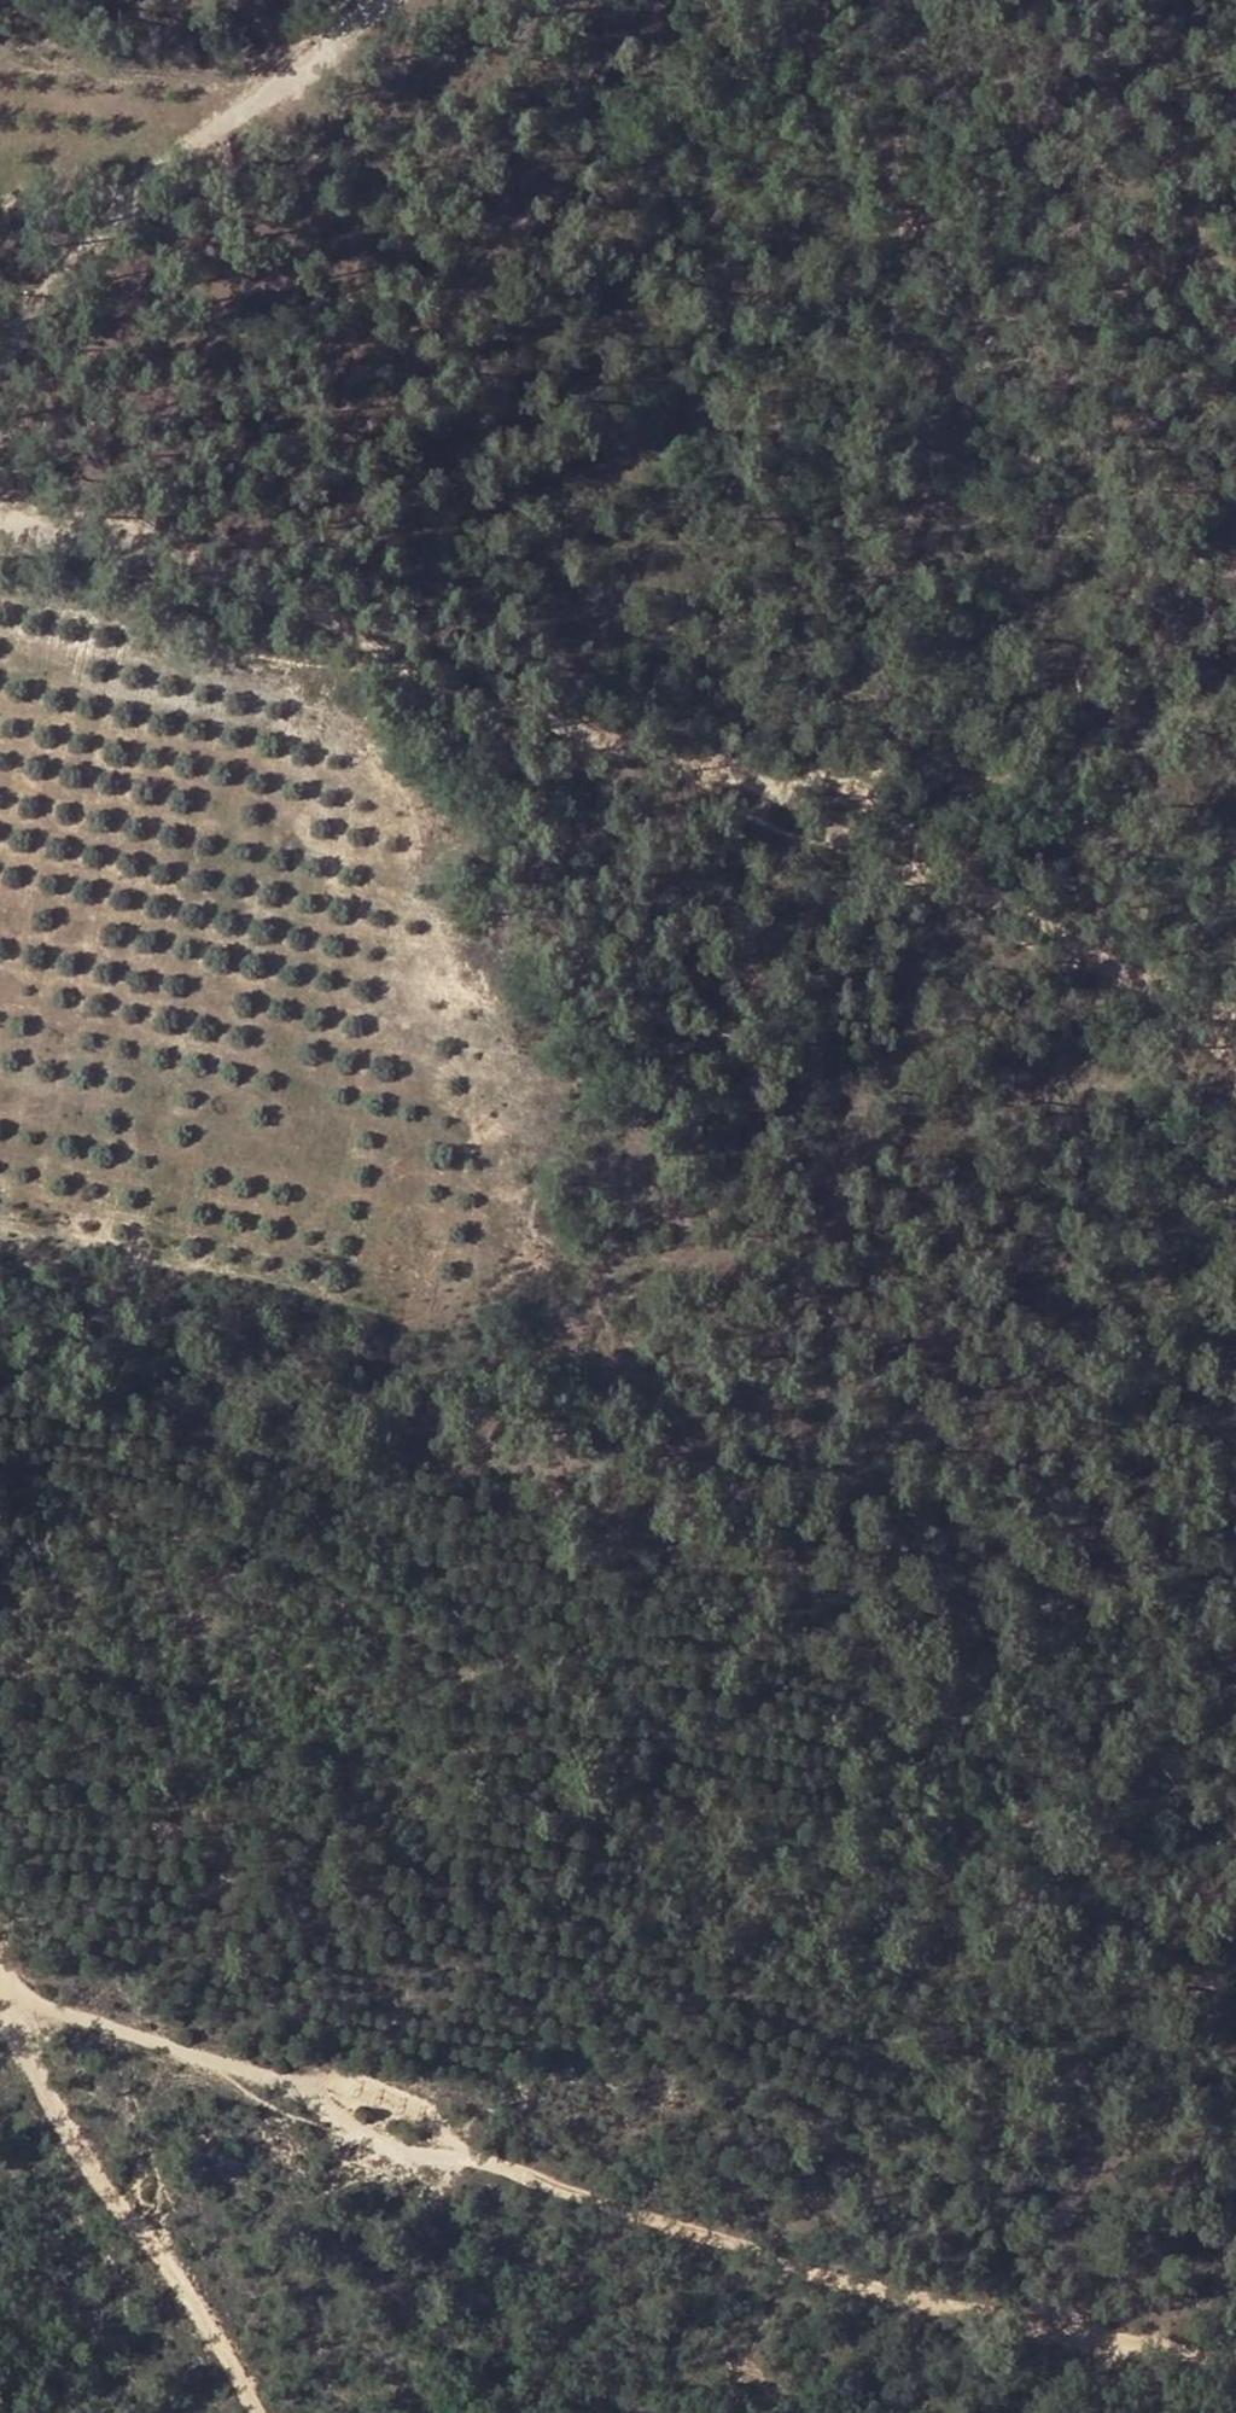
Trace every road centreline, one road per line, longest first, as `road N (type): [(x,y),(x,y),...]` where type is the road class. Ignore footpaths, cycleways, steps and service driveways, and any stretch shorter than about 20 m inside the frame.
road 1 (track): [(0,520),(100,534),(329,600),(649,760),(989,897),(1235,1054)]
road 2 (track): [(0,367),(109,213),(317,59),(382,0)]
road 3 (track): [(0,1985),(62,2134),(181,2282),(256,2412)]

